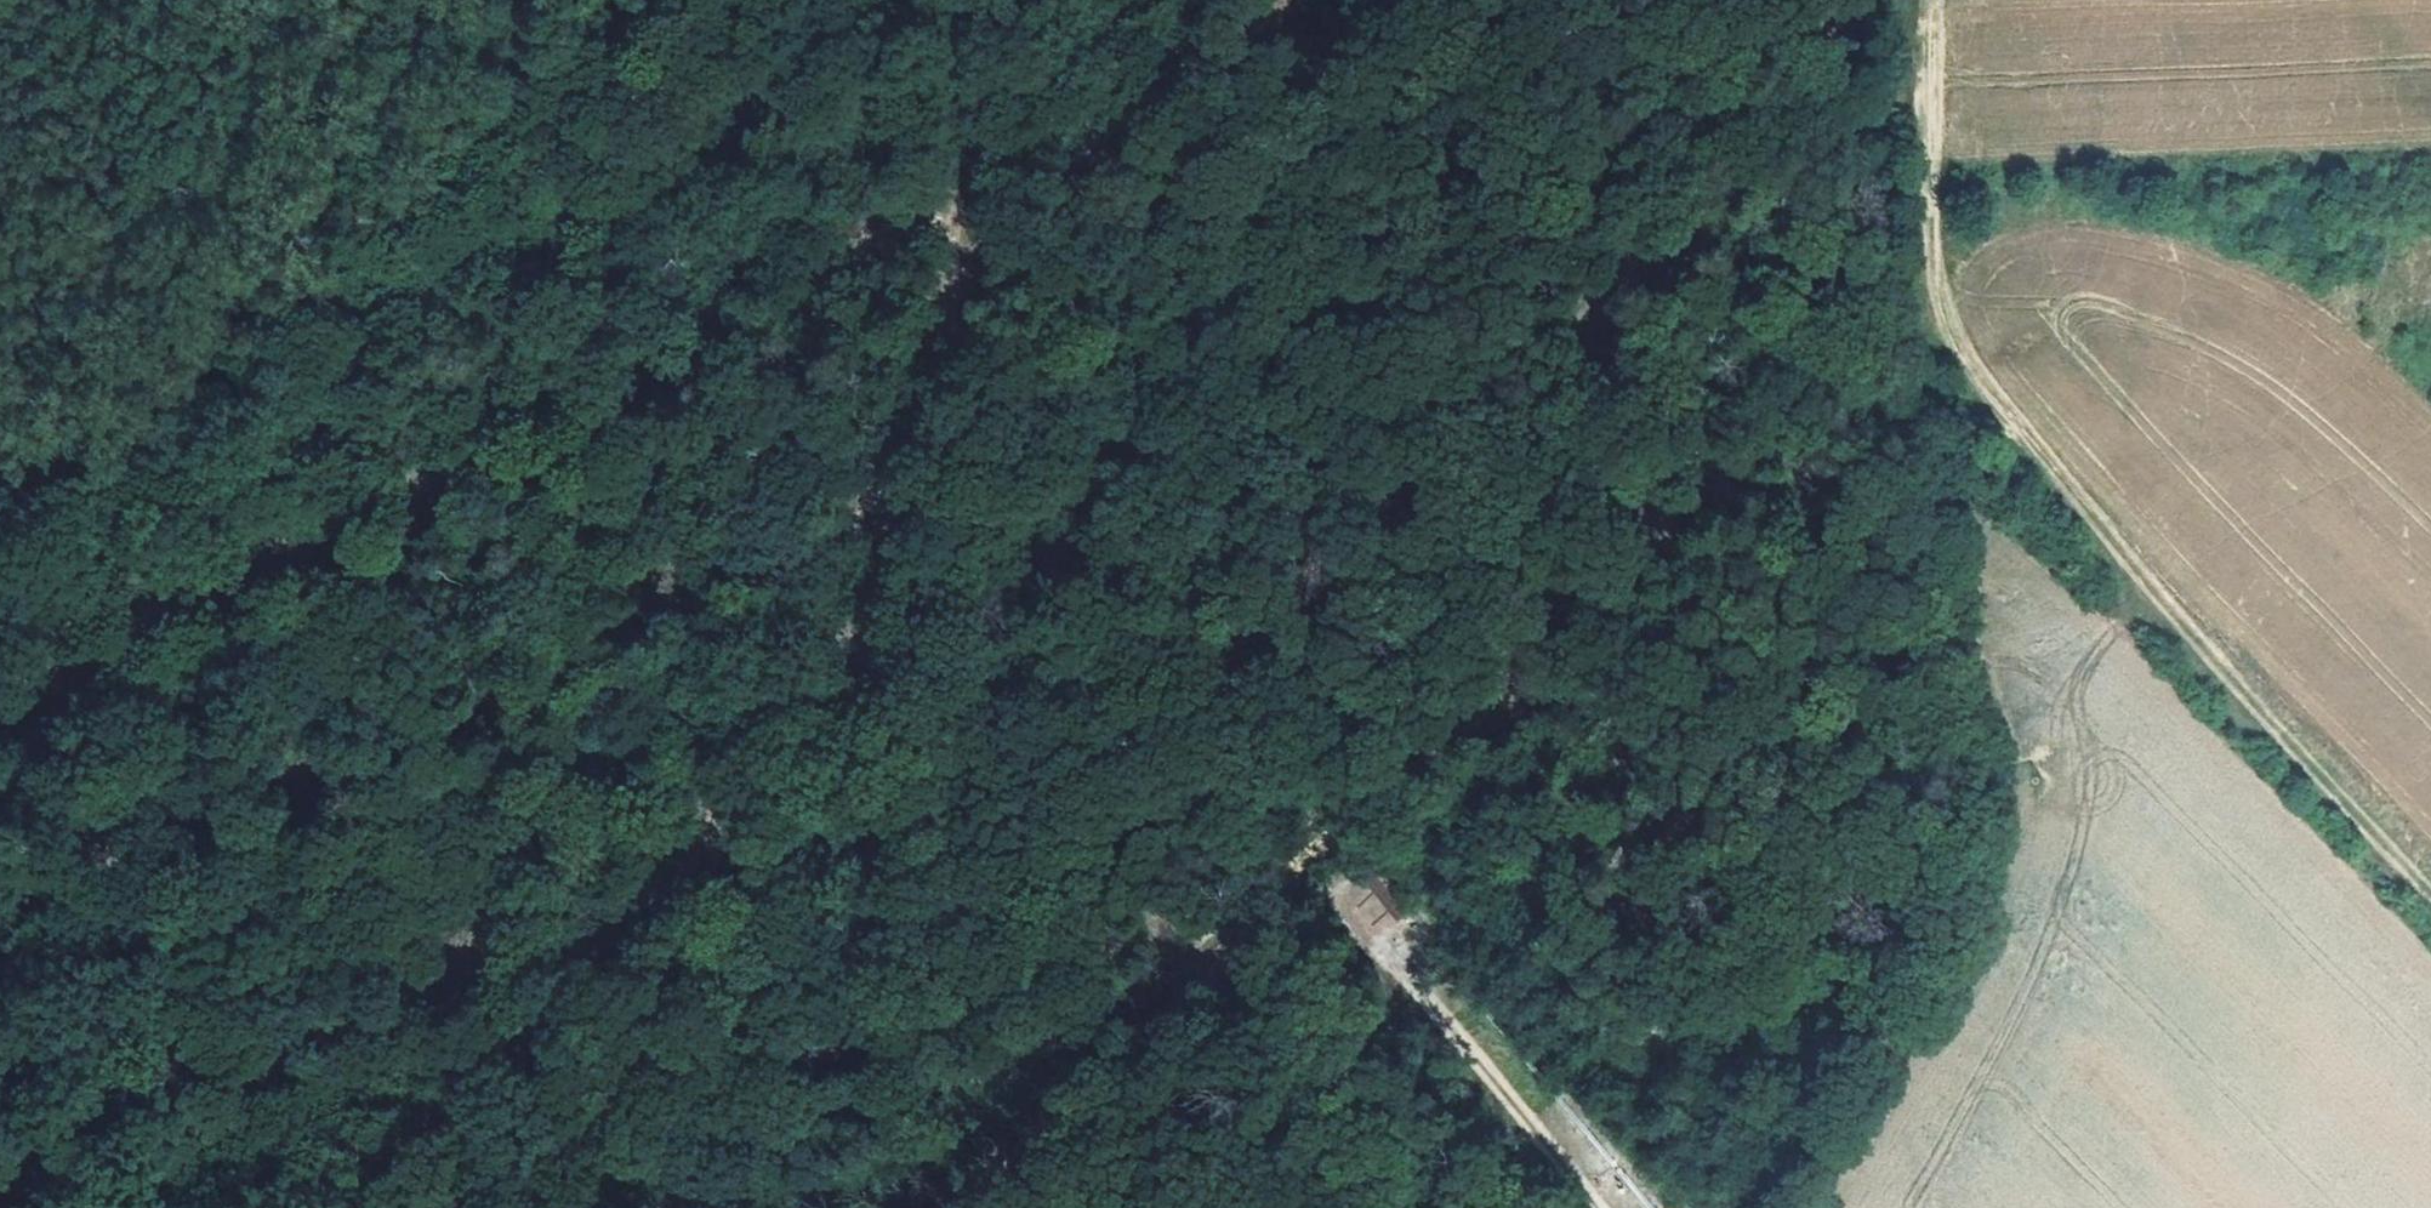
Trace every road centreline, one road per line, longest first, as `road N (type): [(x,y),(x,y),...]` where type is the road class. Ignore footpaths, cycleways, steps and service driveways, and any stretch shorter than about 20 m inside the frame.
road 1 (track): [(1912,0),(1915,252),(1938,346),(2430,897)]
road 2 (track): [(1604,1207),(1339,892)]

